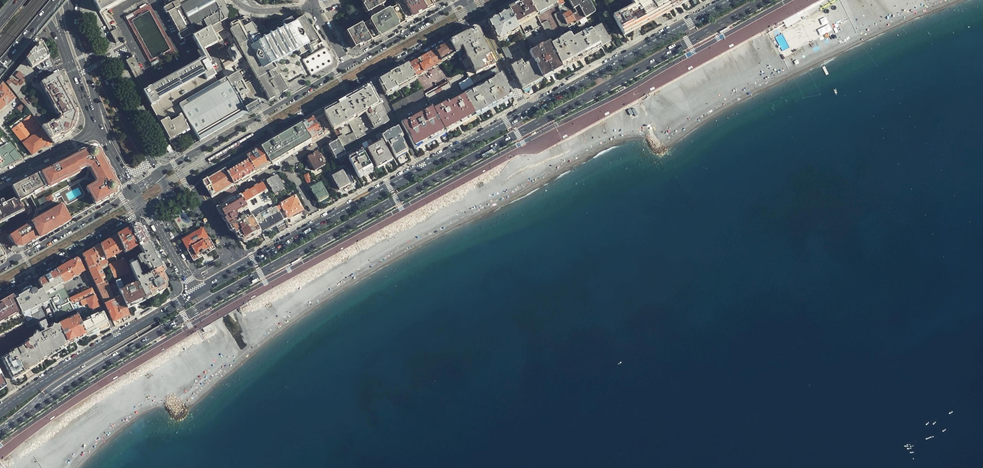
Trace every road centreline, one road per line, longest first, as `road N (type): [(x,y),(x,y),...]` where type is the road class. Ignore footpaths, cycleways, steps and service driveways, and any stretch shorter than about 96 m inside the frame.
road 1 (primary): [(219,296),(764,0)]
road 2 (secondary): [(21,418),(62,380),(198,297),(96,98)]
road 3 (primary): [(731,0),(526,112)]
road 4 (primary): [(21,418),(219,296)]
road 5 (secondary): [(349,66),(159,174)]
road 6 (secondary): [(190,182),(372,75)]
road 7 (primary): [(423,169),(240,267)]
road 8 (secondary): [(145,153),(76,15)]
road 9 (secondary): [(41,0),(98,129)]
road 10 (primary): [(117,338),(0,411)]
road 11 (secondary): [(133,192),(14,260)]
road 12 (secondary): [(463,0),(349,66)]
road 13 (secondary): [(372,75),(477,17)]

